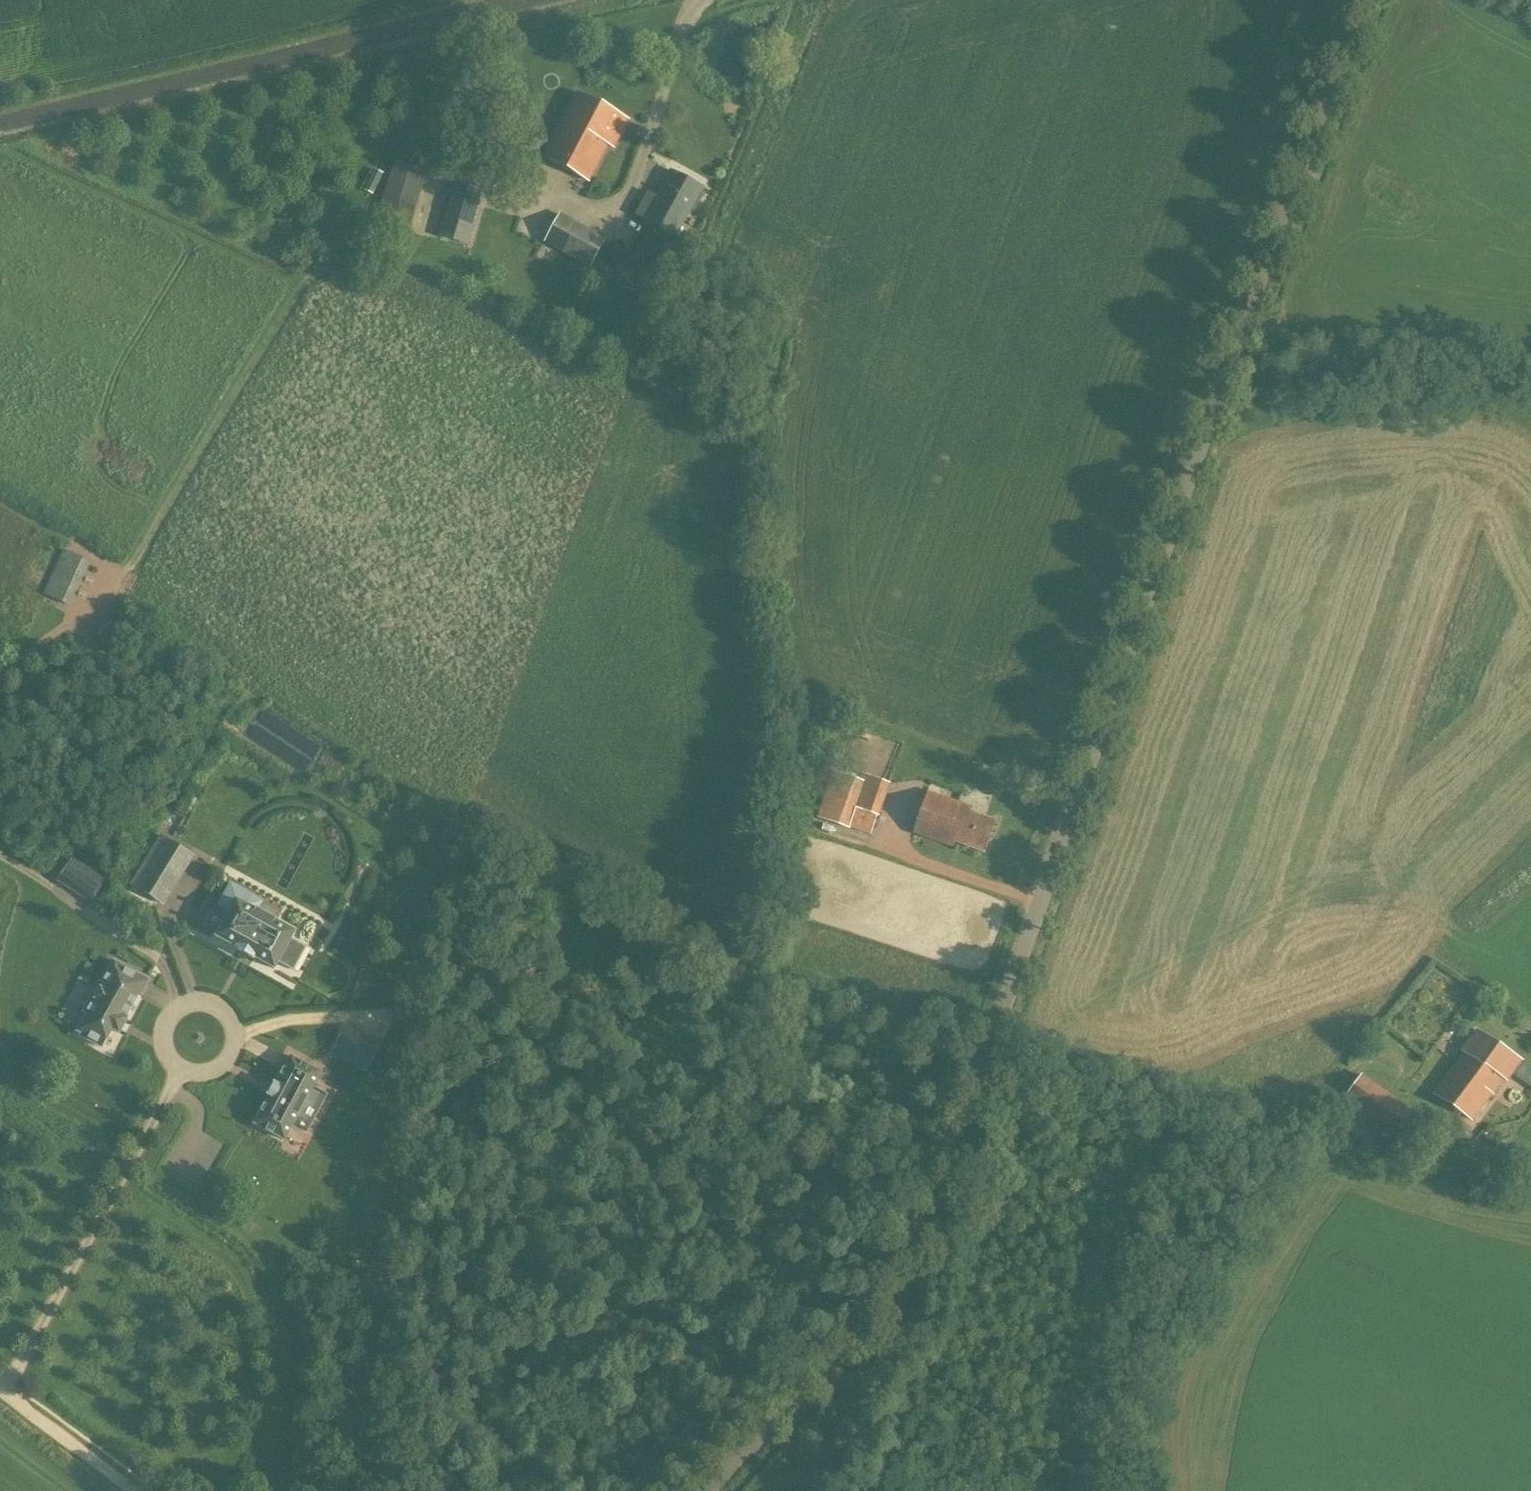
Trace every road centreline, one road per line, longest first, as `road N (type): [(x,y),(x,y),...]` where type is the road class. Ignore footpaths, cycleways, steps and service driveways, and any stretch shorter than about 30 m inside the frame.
road 1 (unclassified): [(704,1490),(837,1351),(918,1239),(1360,0)]
road 2 (track): [(839,1490),(918,1239)]
road 3 (track): [(0,1384),(140,1490)]

